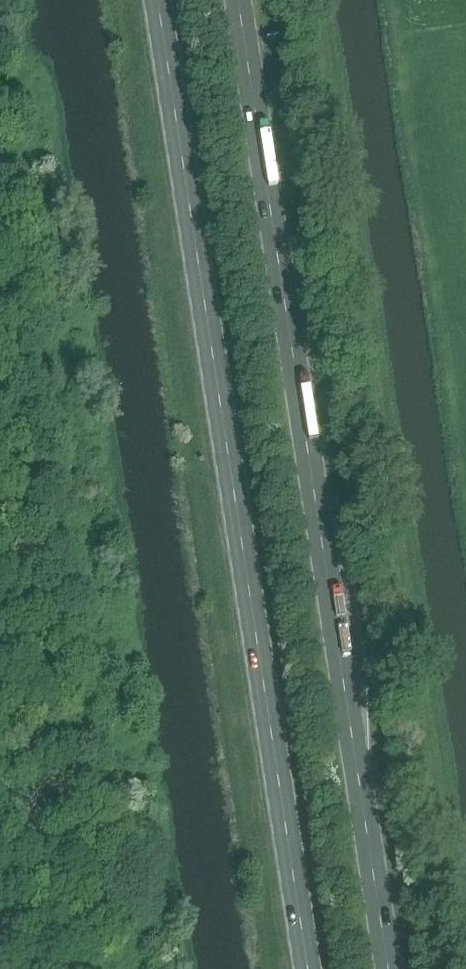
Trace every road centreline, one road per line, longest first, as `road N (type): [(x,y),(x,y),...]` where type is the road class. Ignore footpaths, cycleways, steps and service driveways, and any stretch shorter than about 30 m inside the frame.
road 1 (primary): [(386,968),(235,0)]
road 2 (primary): [(160,0),(309,968)]

